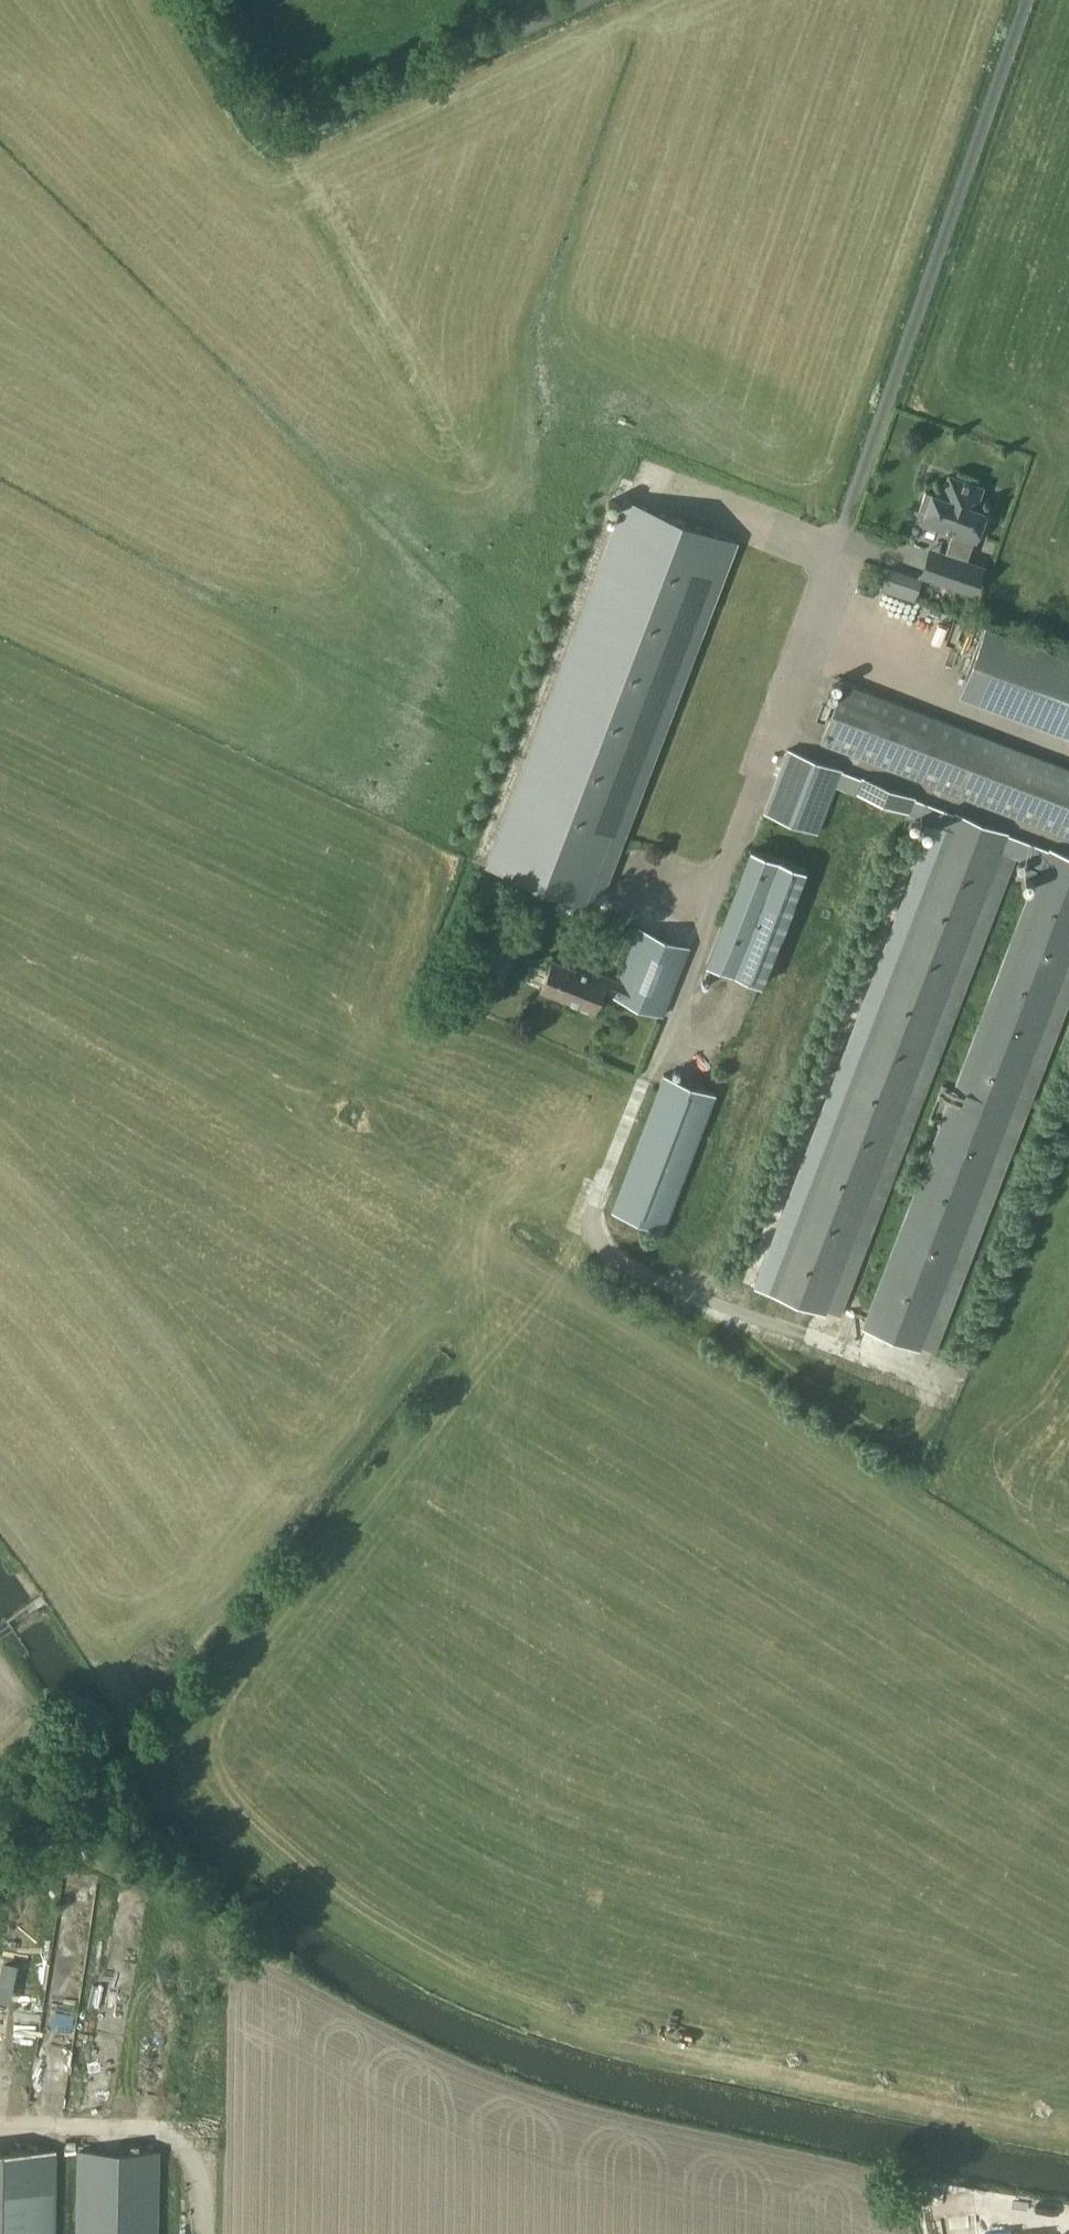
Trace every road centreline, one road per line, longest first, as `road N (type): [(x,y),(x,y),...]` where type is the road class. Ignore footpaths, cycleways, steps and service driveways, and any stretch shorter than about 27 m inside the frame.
road 1 (unclassified): [(179,0),(237,87),(278,123),(311,124),(574,0)]

